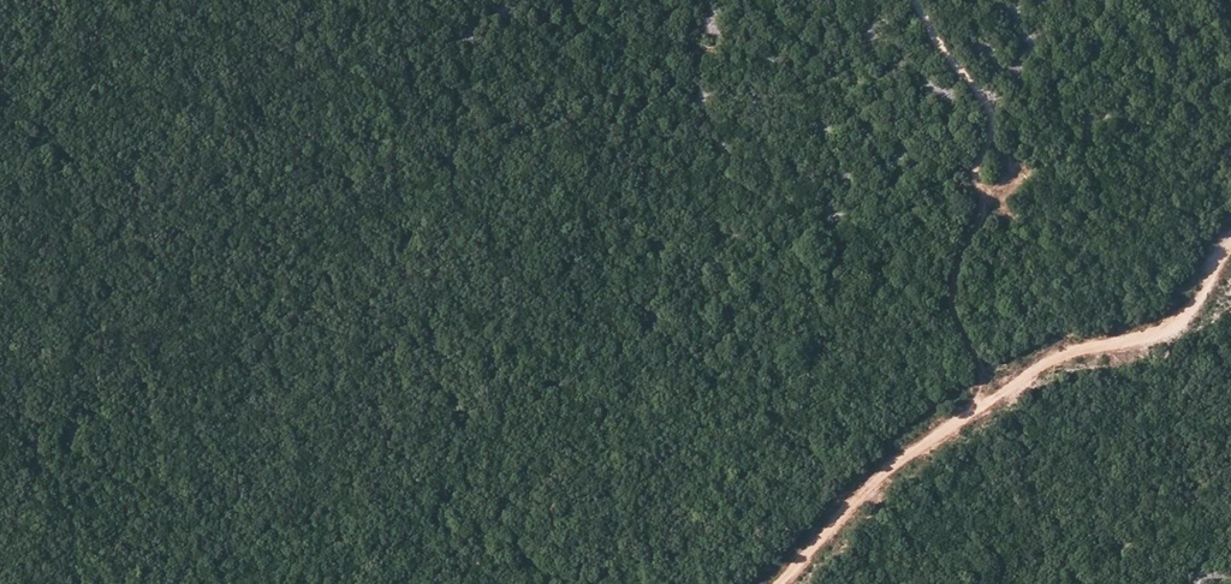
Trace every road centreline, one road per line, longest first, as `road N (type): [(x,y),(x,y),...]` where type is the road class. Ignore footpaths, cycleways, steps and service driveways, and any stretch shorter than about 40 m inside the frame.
road 1 (track): [(1230,245),(1203,302),(1180,323),(1153,337),(1055,360),(989,400),(842,514),(785,583)]

